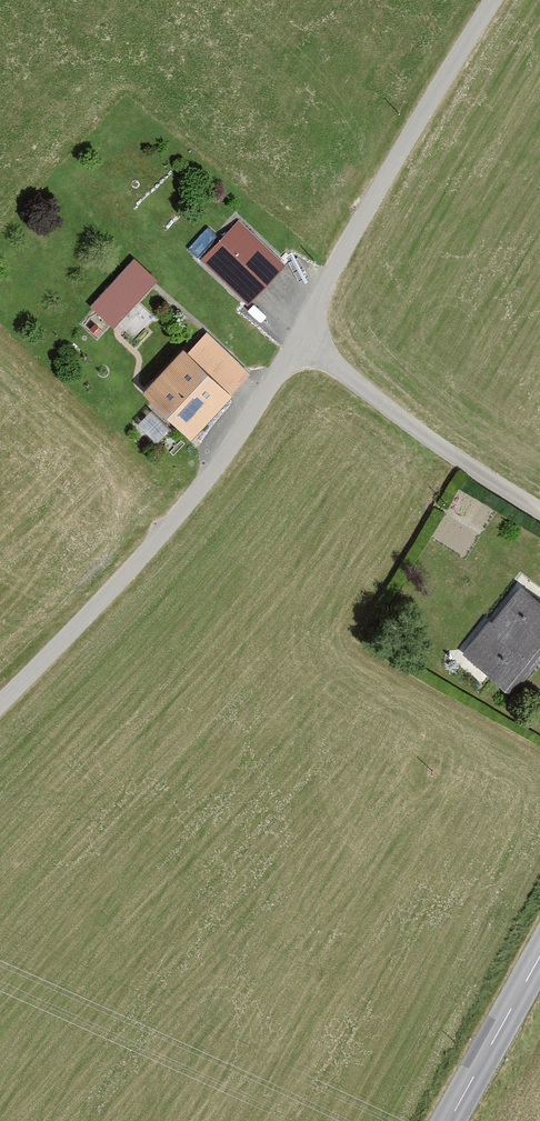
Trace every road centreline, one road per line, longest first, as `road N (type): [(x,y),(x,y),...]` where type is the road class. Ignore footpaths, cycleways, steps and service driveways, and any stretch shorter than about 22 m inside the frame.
road 1 (residential): [(0,716),(134,578),(310,341)]
road 2 (residential): [(310,341),(508,0)]
road 3 (residential): [(310,341),(446,454),(539,513)]
road 4 (secondary): [(451,1120),(539,961)]

